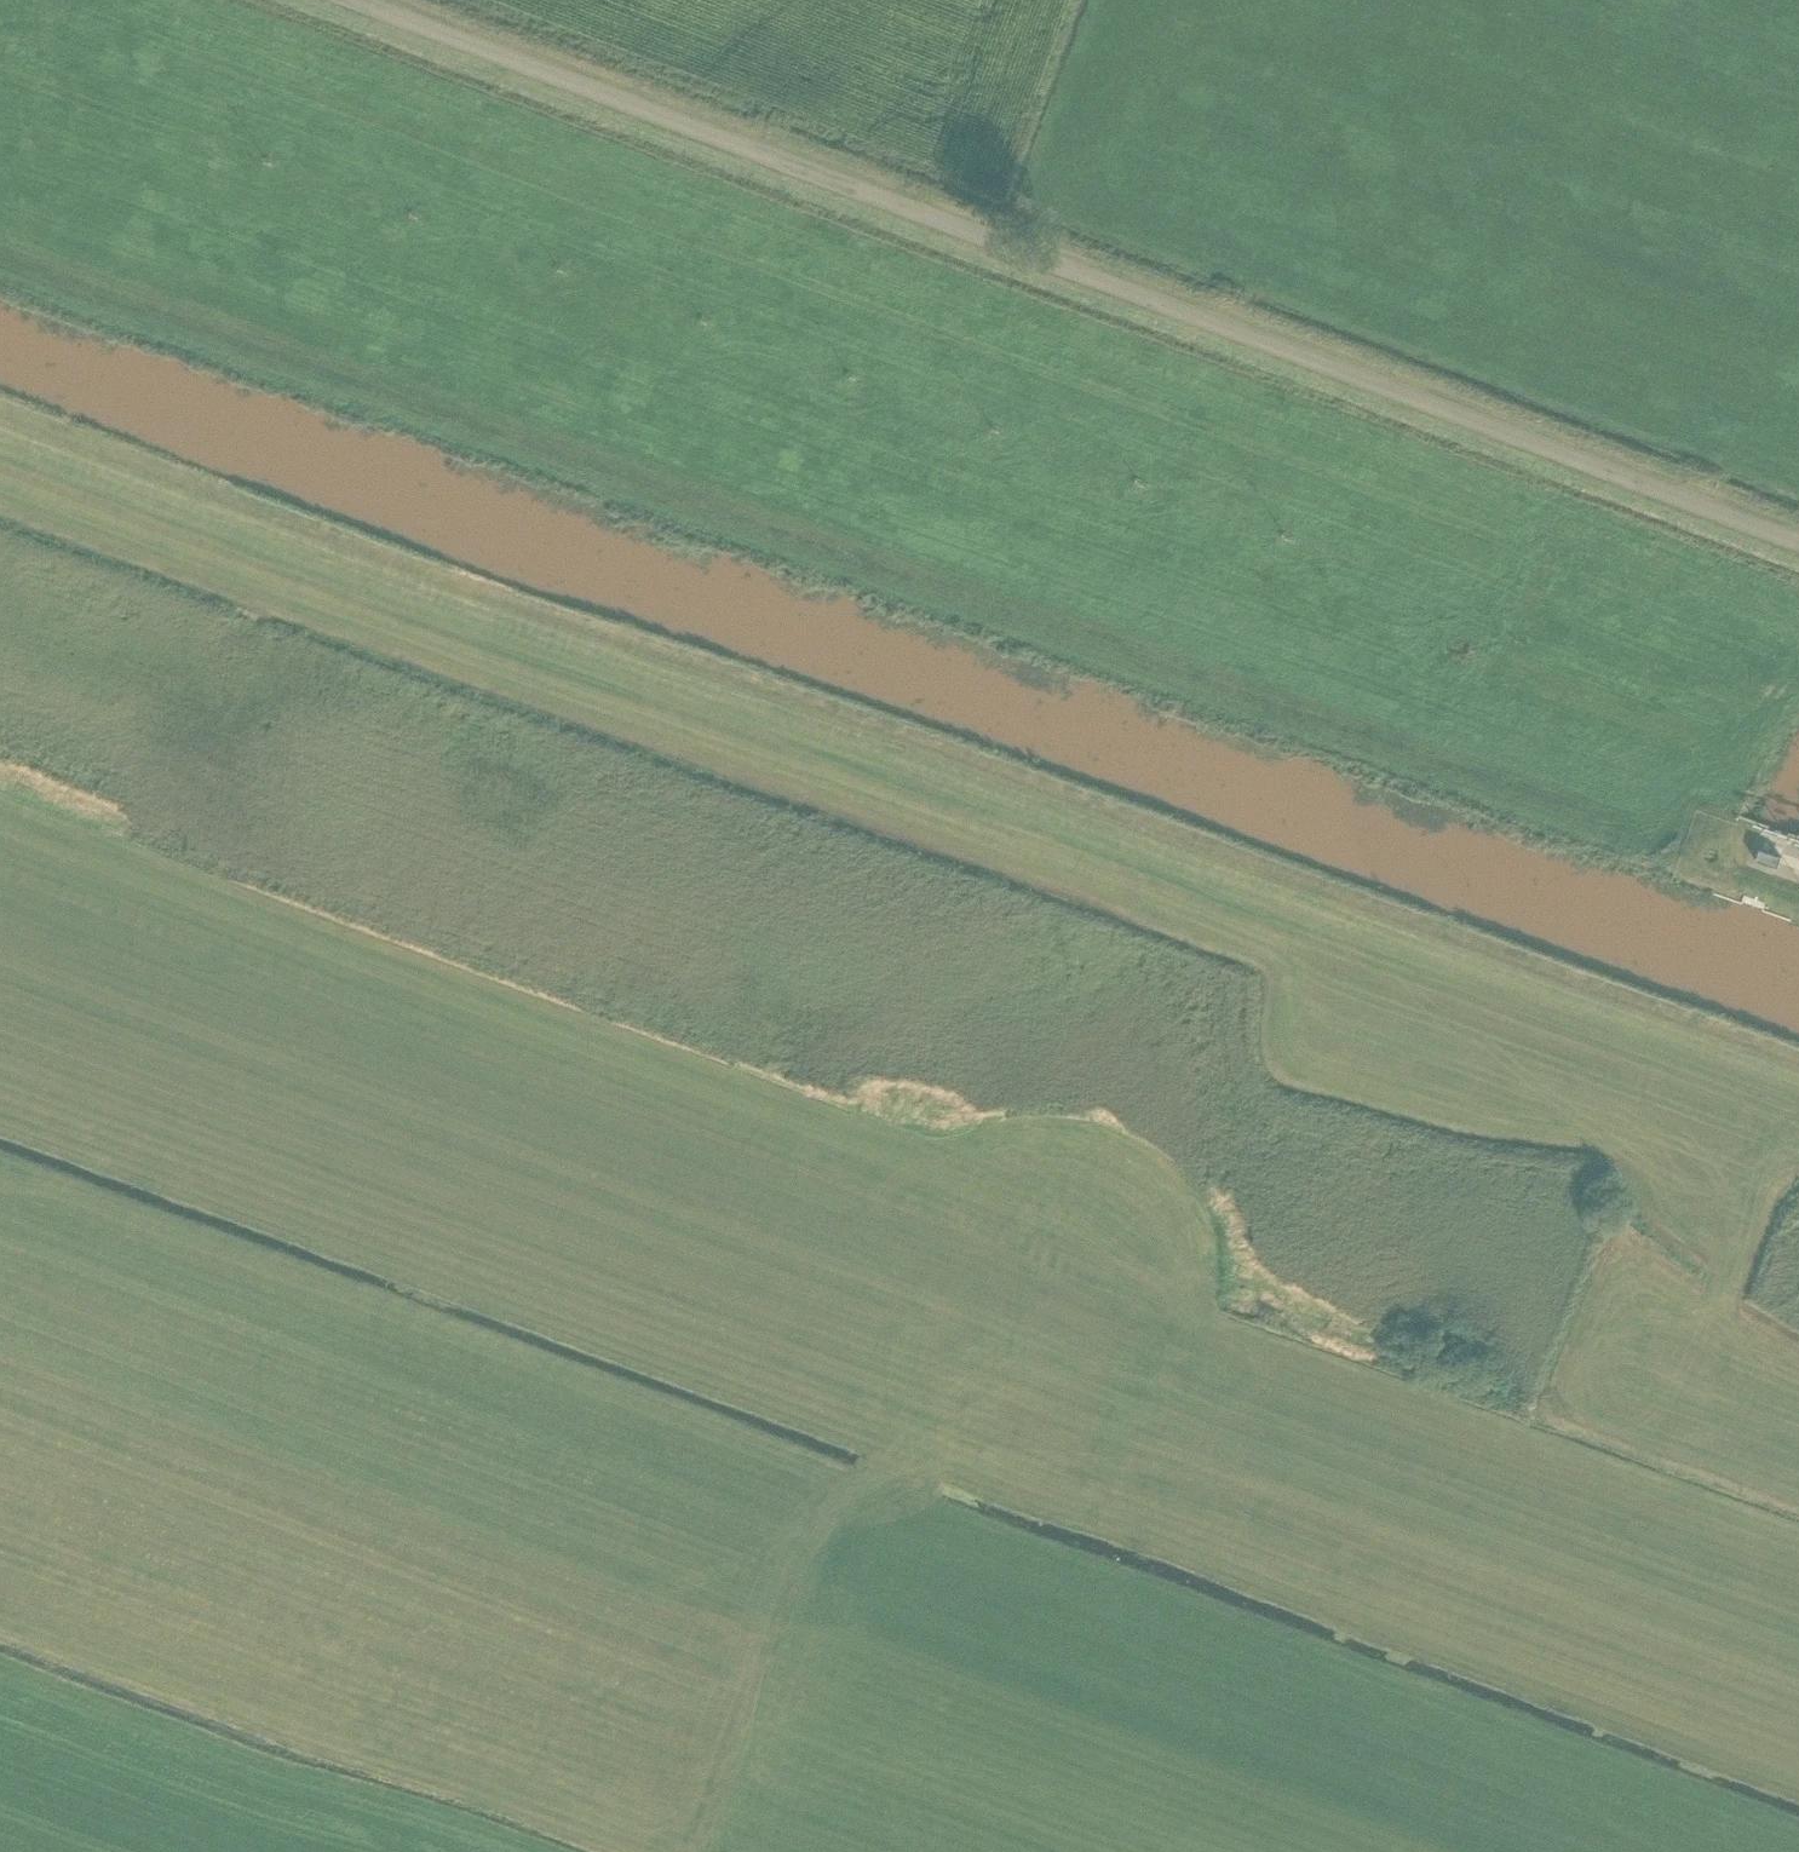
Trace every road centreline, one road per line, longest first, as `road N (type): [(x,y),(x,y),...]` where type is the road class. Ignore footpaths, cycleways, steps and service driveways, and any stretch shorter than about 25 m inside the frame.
road 1 (unclassified): [(1798,538),(343,0)]

